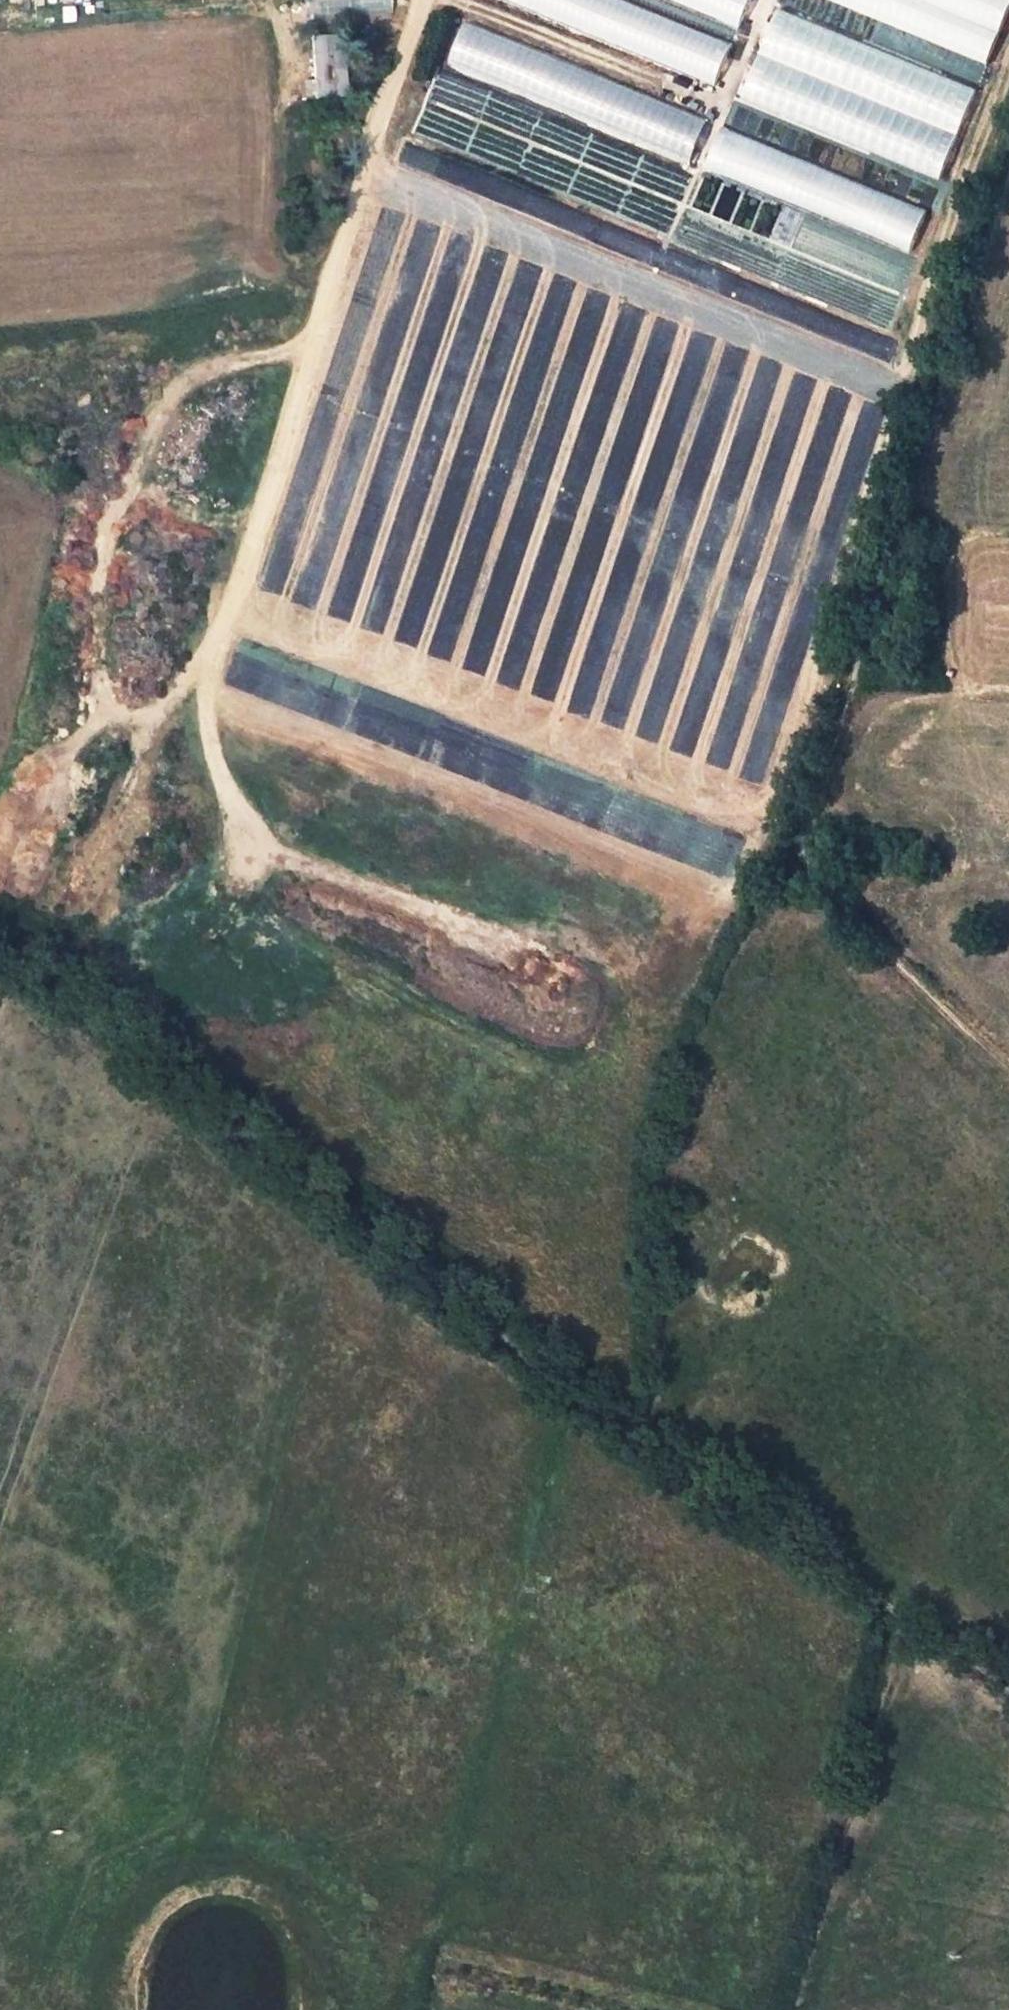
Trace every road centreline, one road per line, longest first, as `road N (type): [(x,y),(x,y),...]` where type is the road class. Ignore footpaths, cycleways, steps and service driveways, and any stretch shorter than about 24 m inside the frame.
road 1 (track): [(0,971),(124,1032),(576,1399),(1008,1681)]
road 2 (track): [(419,0),(206,689),(206,742),(233,807),(277,844),(399,895)]
road 3 (track): [(1008,177),(914,458),(802,839),(806,857),(855,919),(1008,1079)]

